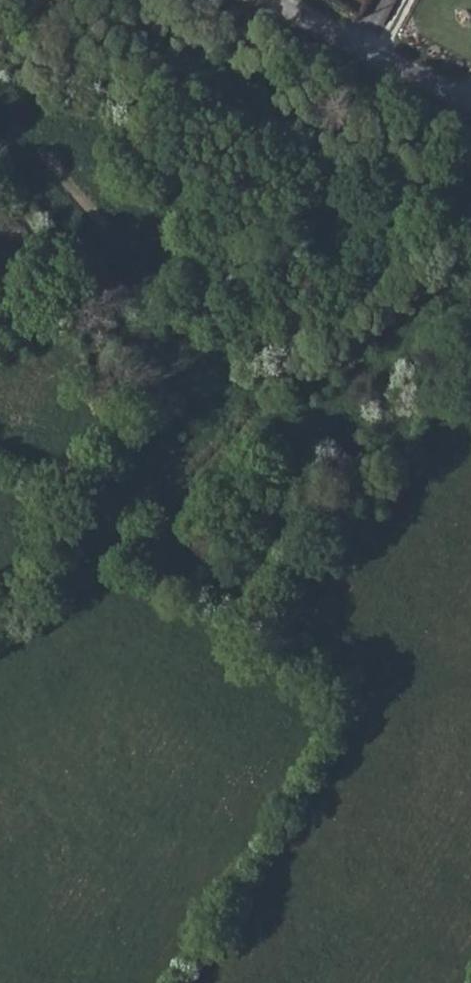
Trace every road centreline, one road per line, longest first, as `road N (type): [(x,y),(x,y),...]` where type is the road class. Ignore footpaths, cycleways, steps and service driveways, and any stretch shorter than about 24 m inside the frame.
road 1 (unclassified): [(470,100),(272,0)]

